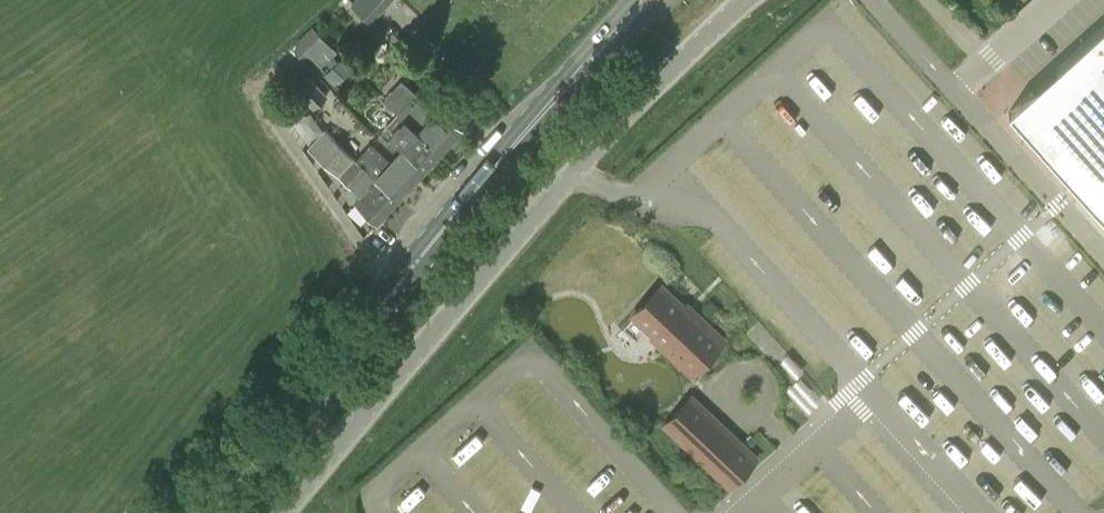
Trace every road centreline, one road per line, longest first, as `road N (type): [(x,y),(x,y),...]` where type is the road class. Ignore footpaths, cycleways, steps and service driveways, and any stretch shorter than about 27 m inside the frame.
road 1 (unclassified): [(284,512),(587,160),(747,0)]
road 2 (primary): [(203,512),(646,0)]

